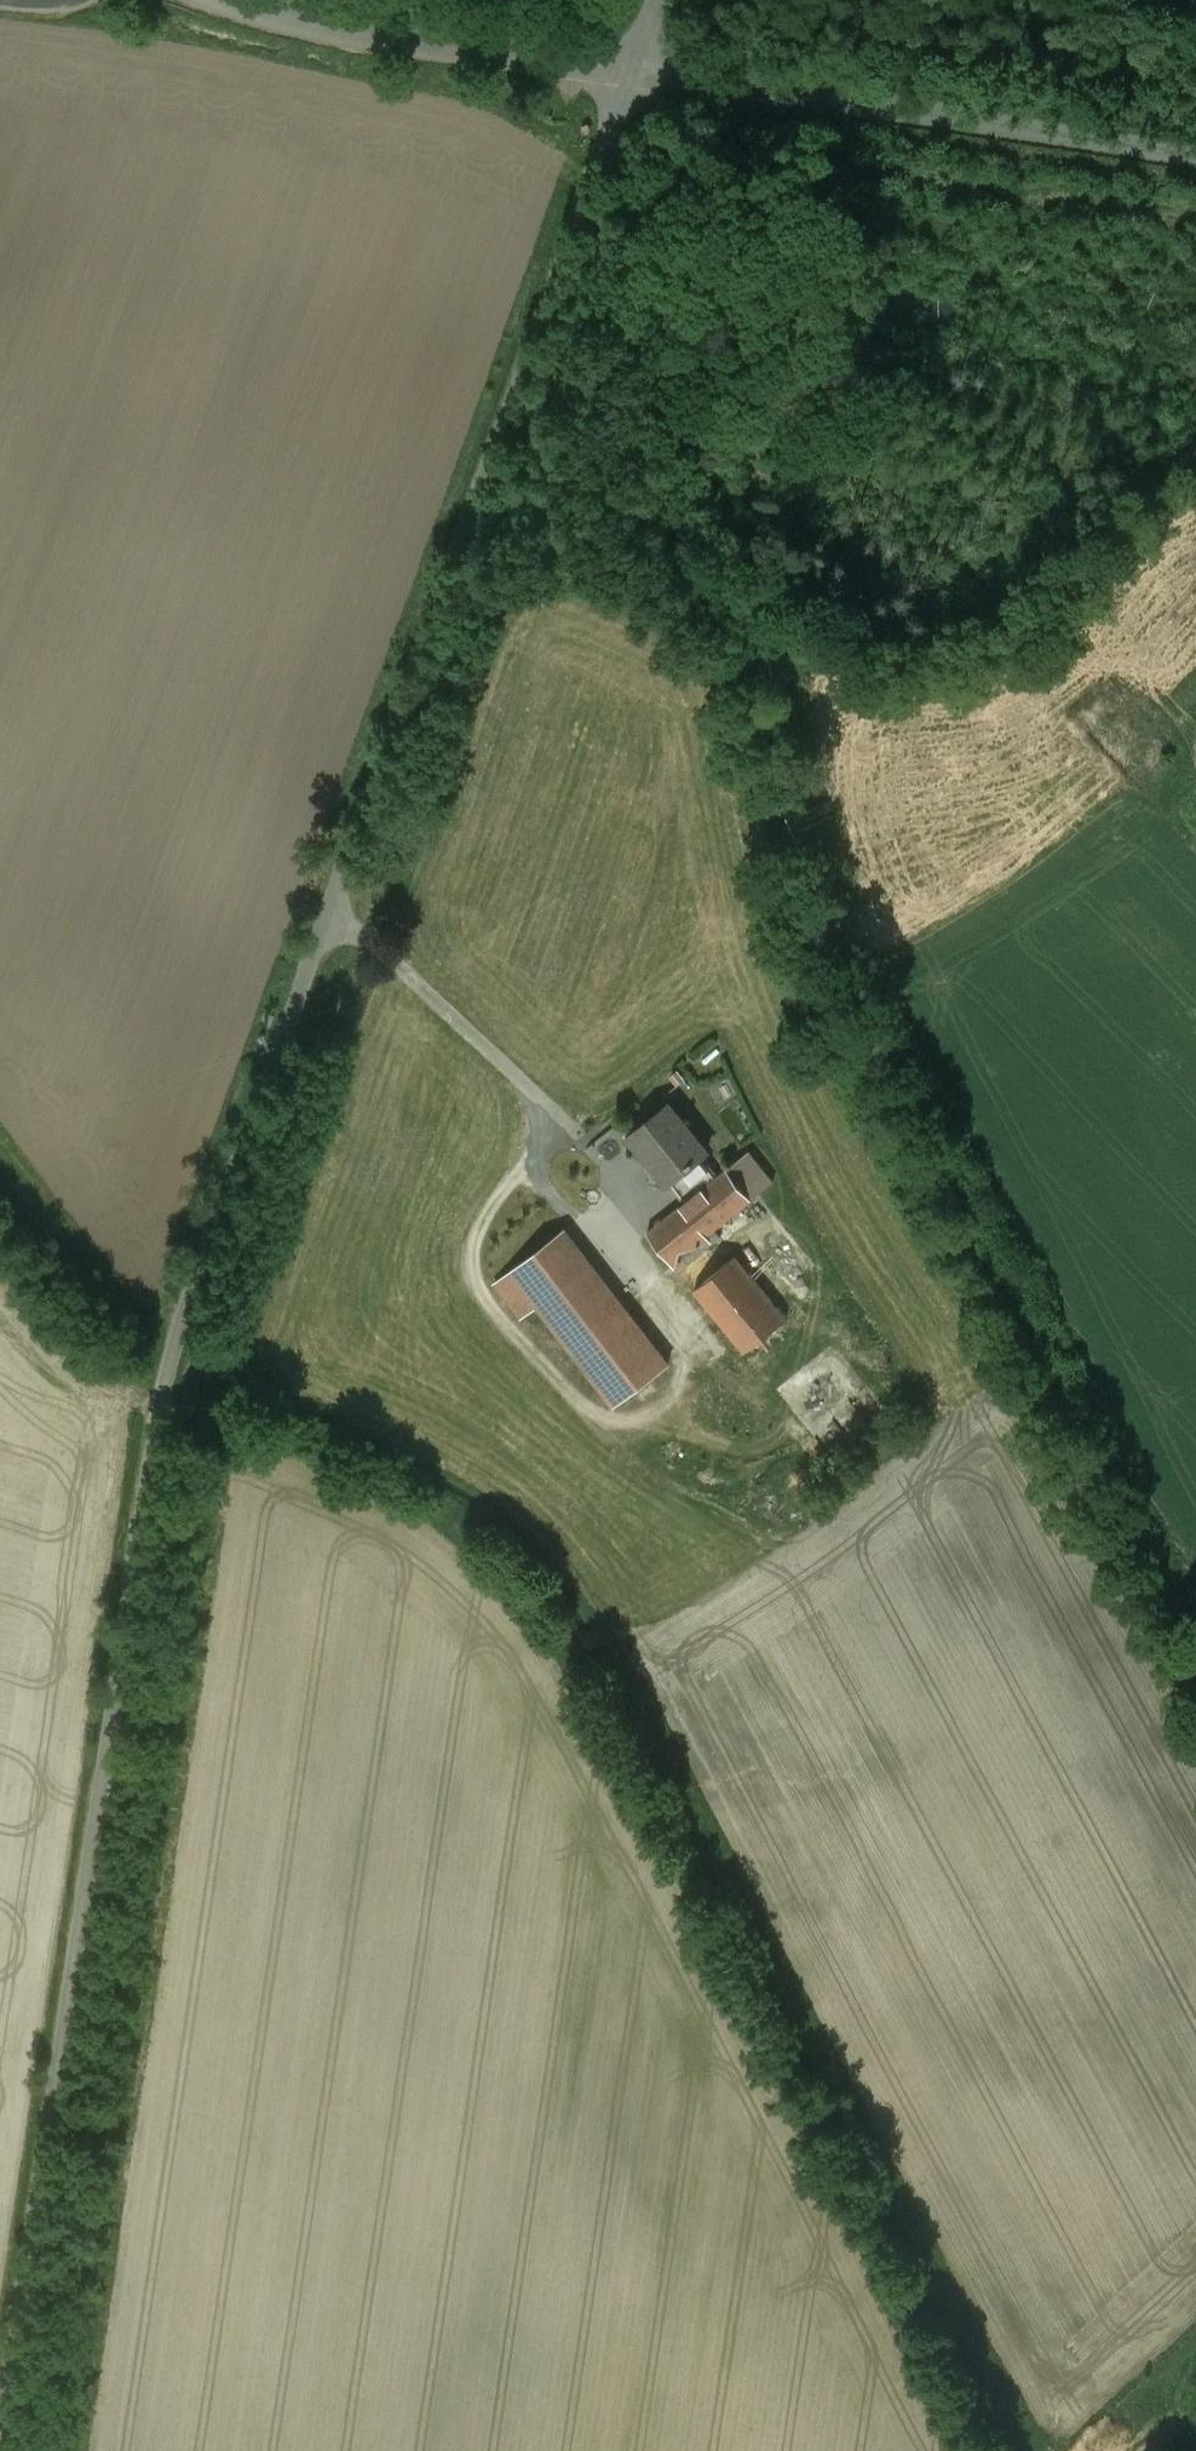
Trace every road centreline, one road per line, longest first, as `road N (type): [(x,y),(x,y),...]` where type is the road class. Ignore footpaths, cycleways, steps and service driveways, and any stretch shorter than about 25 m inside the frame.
road 1 (unclassified): [(639,73),(331,904),(165,1384),(3,2450)]
road 2 (unclassified): [(639,73),(318,27),(221,0)]

